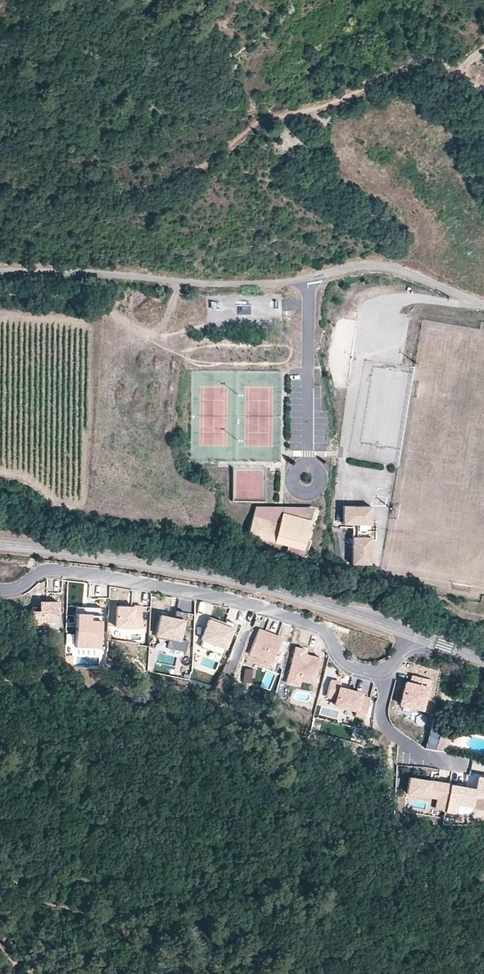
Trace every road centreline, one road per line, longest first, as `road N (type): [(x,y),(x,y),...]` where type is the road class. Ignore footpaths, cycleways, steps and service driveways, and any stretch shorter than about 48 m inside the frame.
road 1 (unclassified): [(483,305),(393,267),(260,284),(0,276)]
road 2 (tertiary): [(412,636),(165,568),(0,546)]
road 3 (residential): [(388,665),(344,660),(325,628),(231,599),(50,569),(0,590)]
road 4 (track): [(184,176),(257,123),(412,71),(483,83)]
road 5 (residential): [(388,665),(382,709),(393,733),(422,754),(467,761)]

